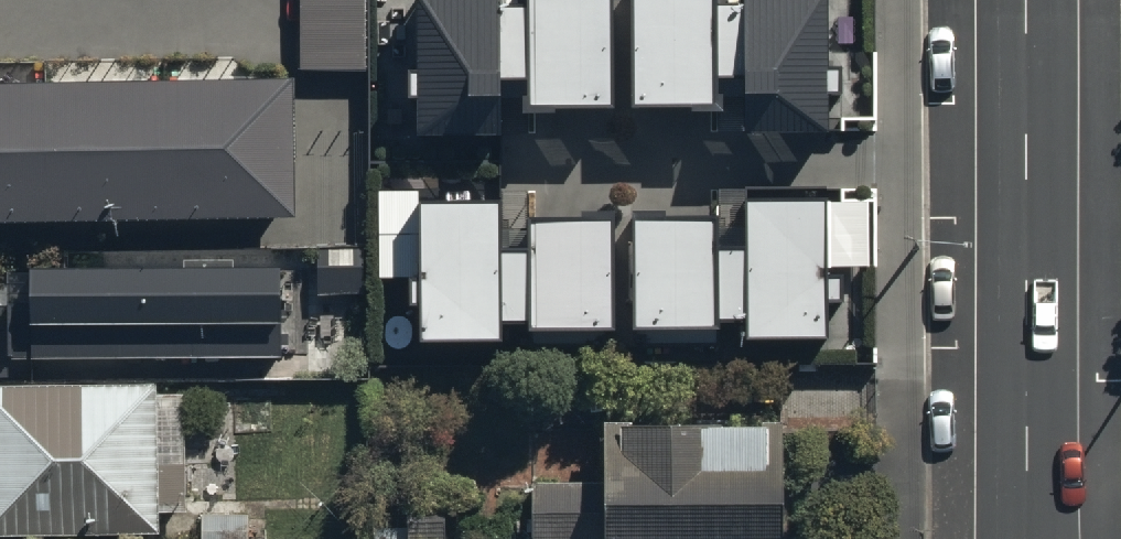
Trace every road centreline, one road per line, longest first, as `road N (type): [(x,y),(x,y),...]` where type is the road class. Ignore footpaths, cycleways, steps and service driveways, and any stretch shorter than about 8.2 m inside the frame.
road 1 (tertiary): [(1026,0),(1029,538)]

